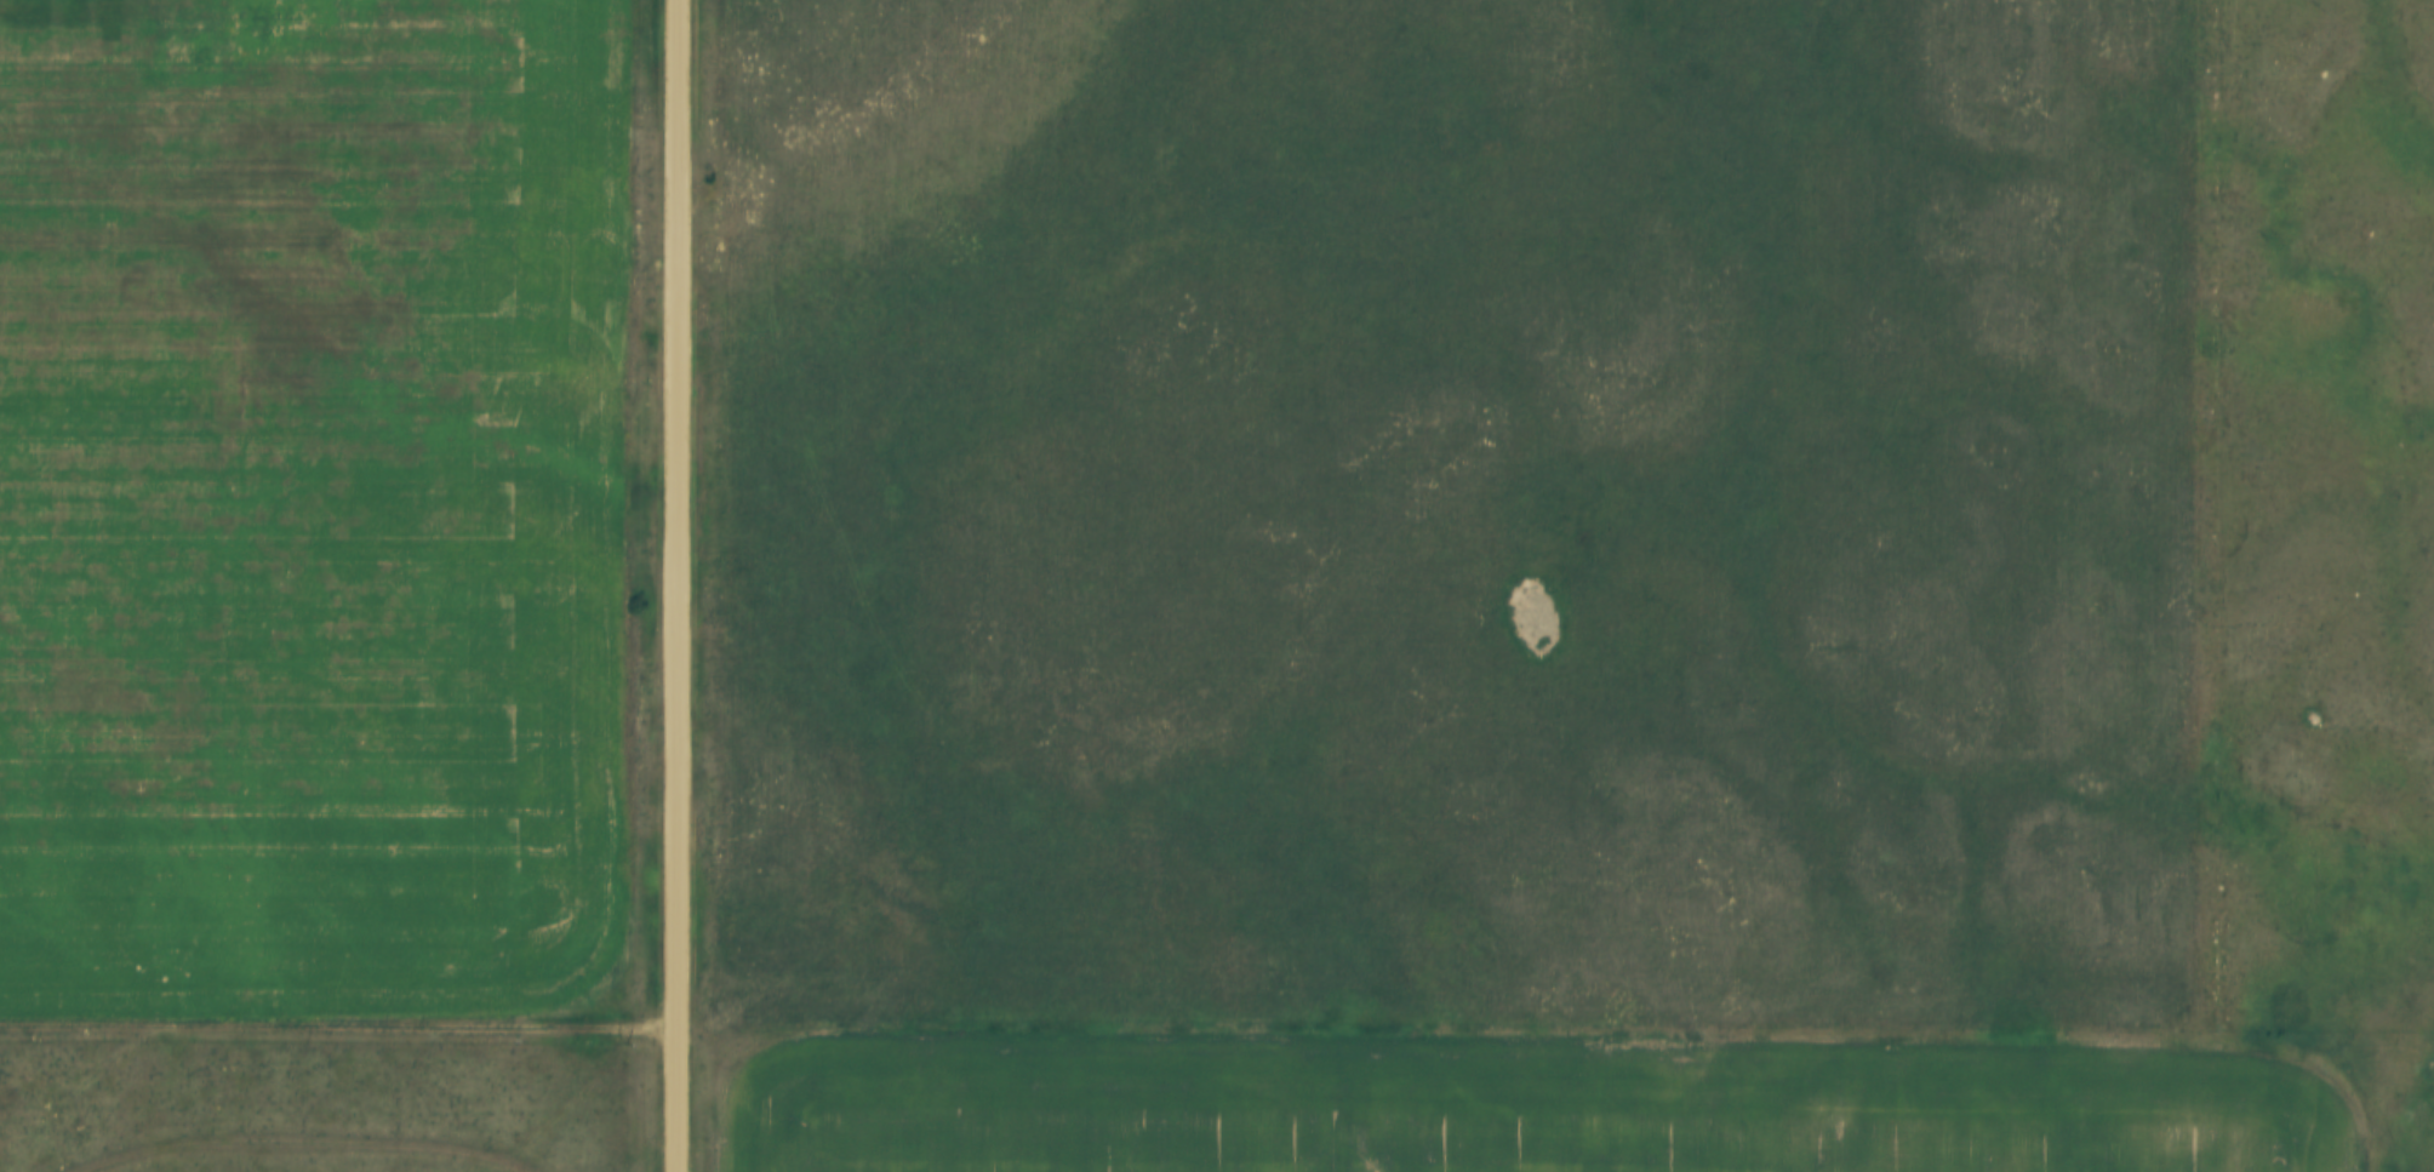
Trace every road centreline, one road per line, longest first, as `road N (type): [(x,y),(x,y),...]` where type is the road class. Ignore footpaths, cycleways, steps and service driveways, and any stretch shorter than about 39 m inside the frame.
road 1 (residential): [(678,1171),(678,0)]

